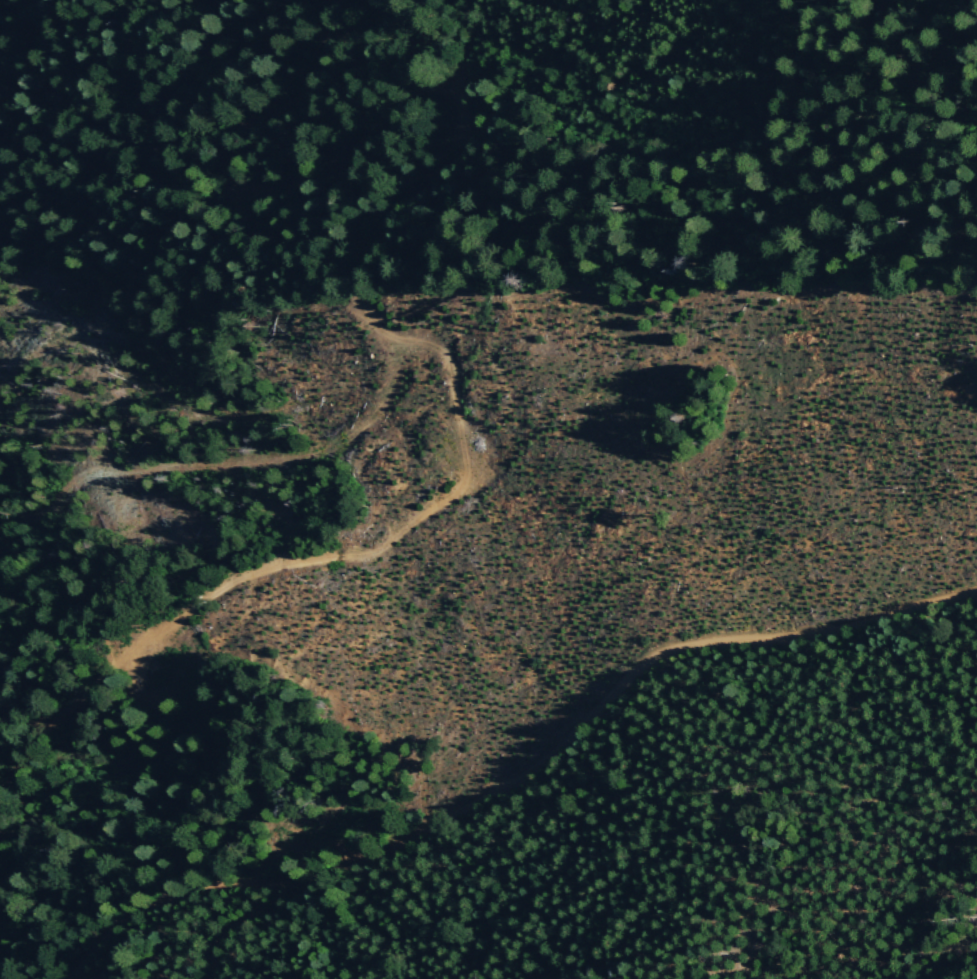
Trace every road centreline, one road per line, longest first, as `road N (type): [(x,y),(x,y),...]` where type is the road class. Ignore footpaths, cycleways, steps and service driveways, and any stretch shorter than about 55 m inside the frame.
road 1 (track): [(336,0),(438,96),(447,136),(438,174),(354,259),(362,310),(396,341),(430,341),(450,363),(466,439),(464,481),(348,570),(181,615),(101,677),(0,781)]
road 2 (residential): [(65,978),(115,927),(169,899),(278,885),(354,863),(498,787),(618,676),(664,649),(706,638),(852,628),(976,587)]

